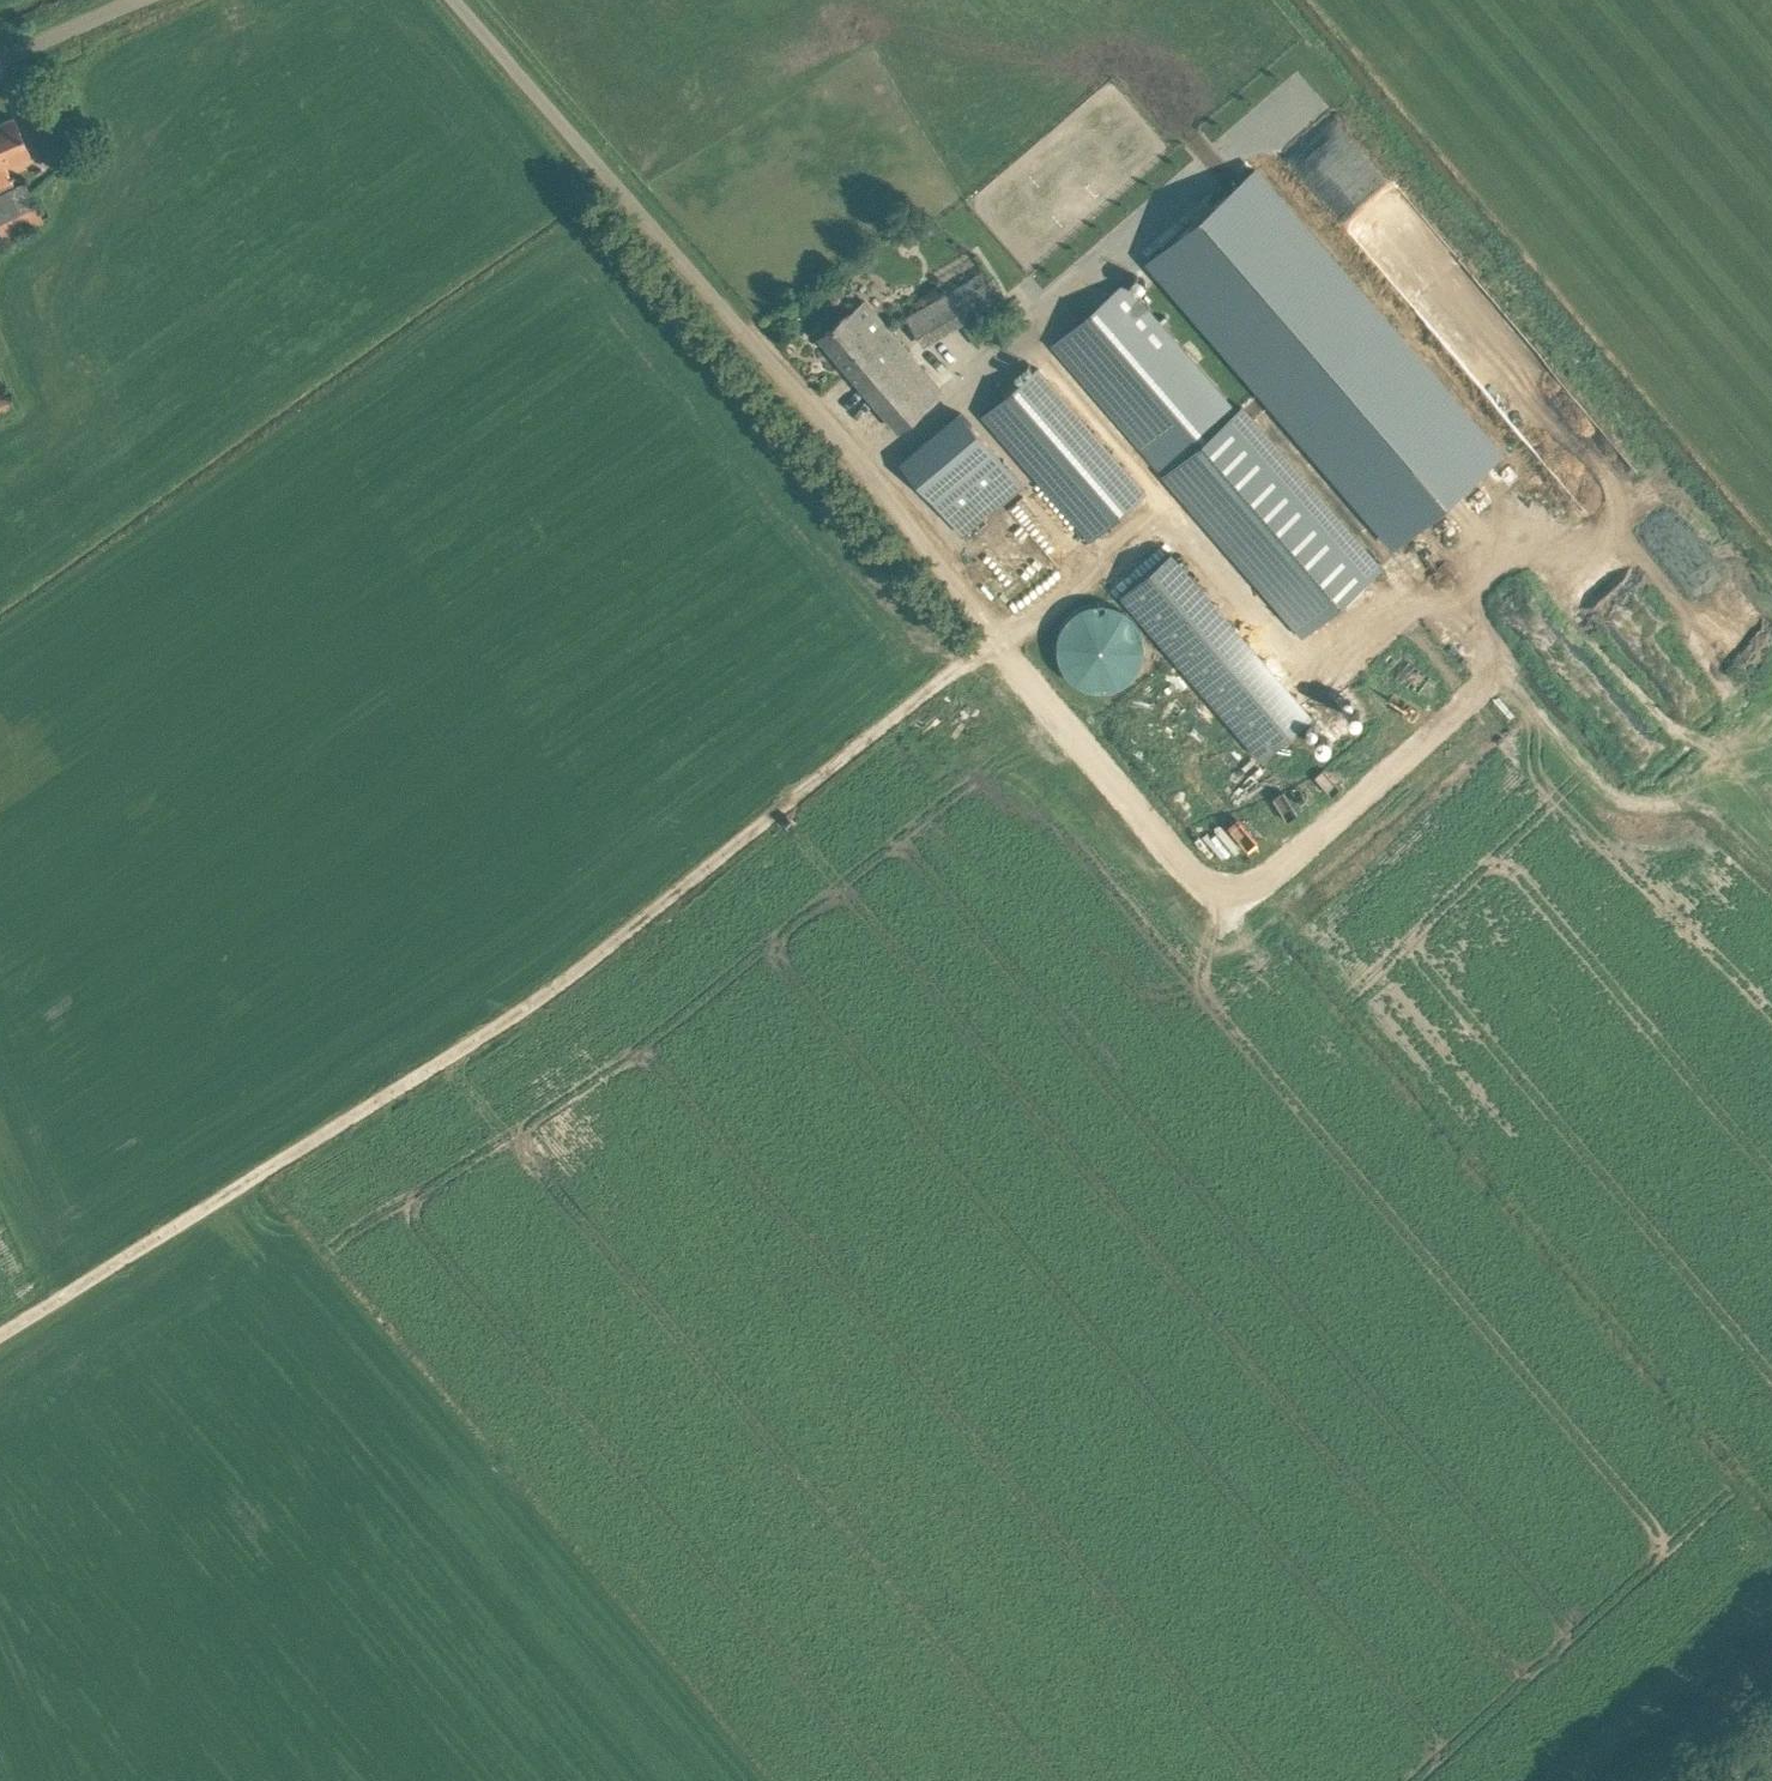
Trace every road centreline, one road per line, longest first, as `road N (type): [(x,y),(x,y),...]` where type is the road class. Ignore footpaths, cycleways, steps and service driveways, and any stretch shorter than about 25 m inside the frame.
road 1 (track): [(0,1336),(524,1009),(996,635)]
road 2 (unclassified): [(996,635),(465,0)]
road 3 (track): [(1651,1780),(1771,1668)]
road 4 (unclassified): [(0,56),(126,0)]

